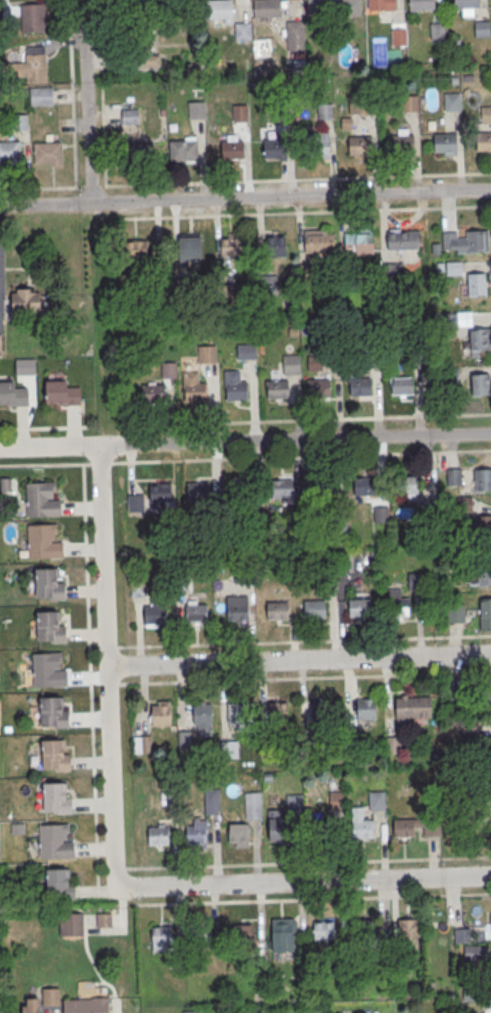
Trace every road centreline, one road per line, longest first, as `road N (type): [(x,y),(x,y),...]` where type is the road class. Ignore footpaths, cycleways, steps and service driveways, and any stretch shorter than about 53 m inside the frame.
road 1 (residential): [(490,191),(0,209)]
road 2 (residential): [(490,435),(0,448)]
road 3 (residential): [(100,446),(116,878),(124,888)]
road 4 (residential): [(490,654),(109,667)]
road 5 (residential): [(490,877),(124,888)]
road 6 (residential): [(91,206),(82,0)]

